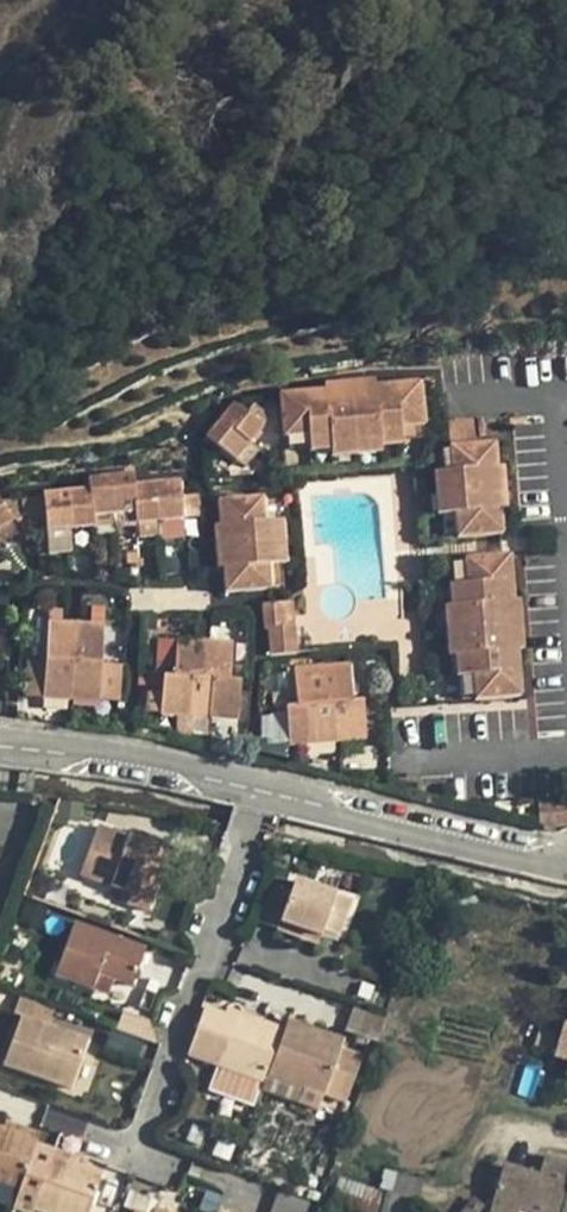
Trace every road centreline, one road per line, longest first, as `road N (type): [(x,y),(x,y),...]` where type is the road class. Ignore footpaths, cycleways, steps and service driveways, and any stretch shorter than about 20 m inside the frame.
road 1 (residential): [(566,868),(140,763),(0,744)]

